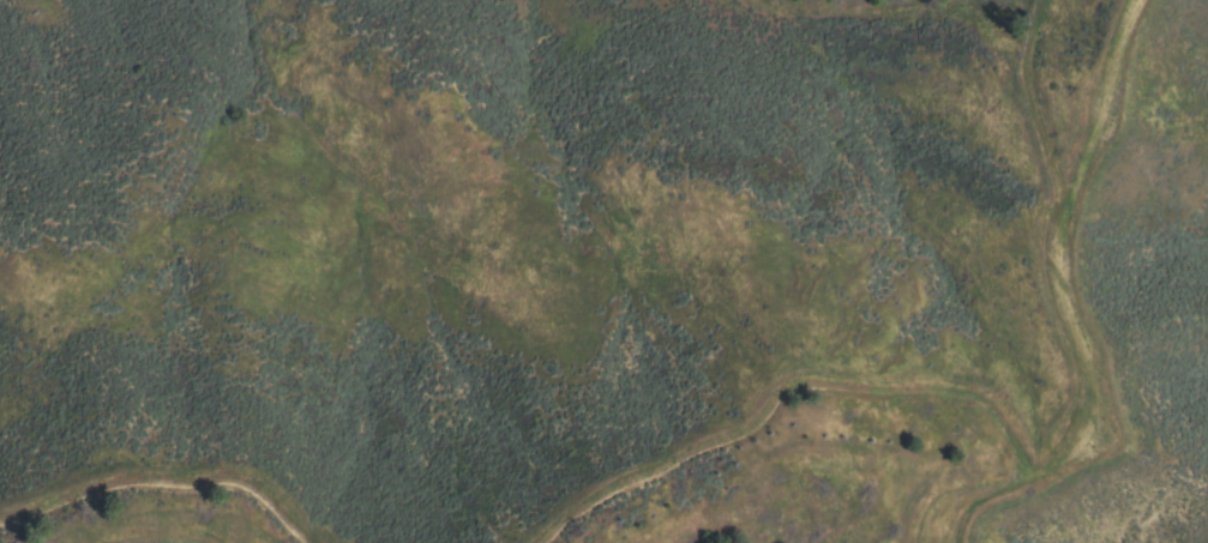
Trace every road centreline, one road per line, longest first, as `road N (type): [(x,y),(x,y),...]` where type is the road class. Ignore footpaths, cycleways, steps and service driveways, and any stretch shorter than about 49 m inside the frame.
road 1 (track): [(1134,0),(1096,134),(1063,205),(1063,269),(1120,409),(986,485),(953,542)]

